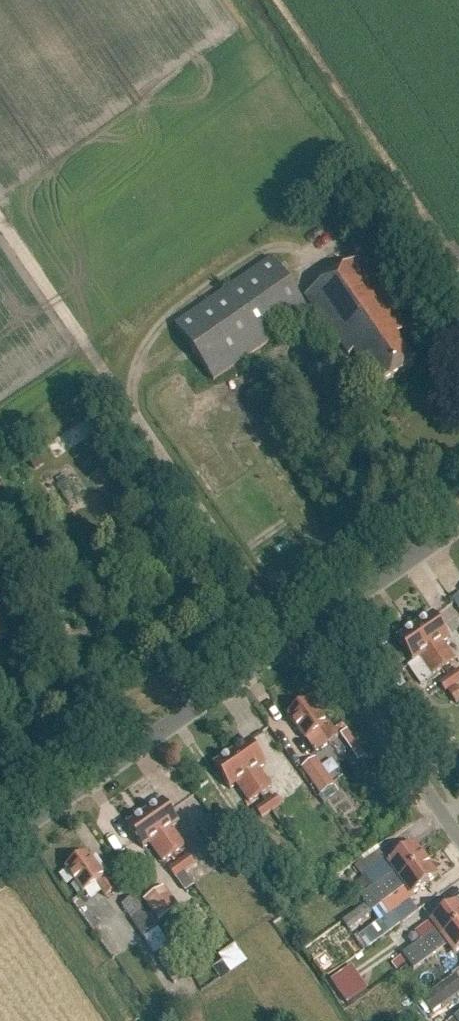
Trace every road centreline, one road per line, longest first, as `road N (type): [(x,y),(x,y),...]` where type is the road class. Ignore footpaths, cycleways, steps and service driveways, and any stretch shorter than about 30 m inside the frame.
road 1 (unclassified): [(0,843),(312,627)]
road 2 (residential): [(458,835),(312,627)]
road 3 (unclassified): [(312,627),(458,526)]

